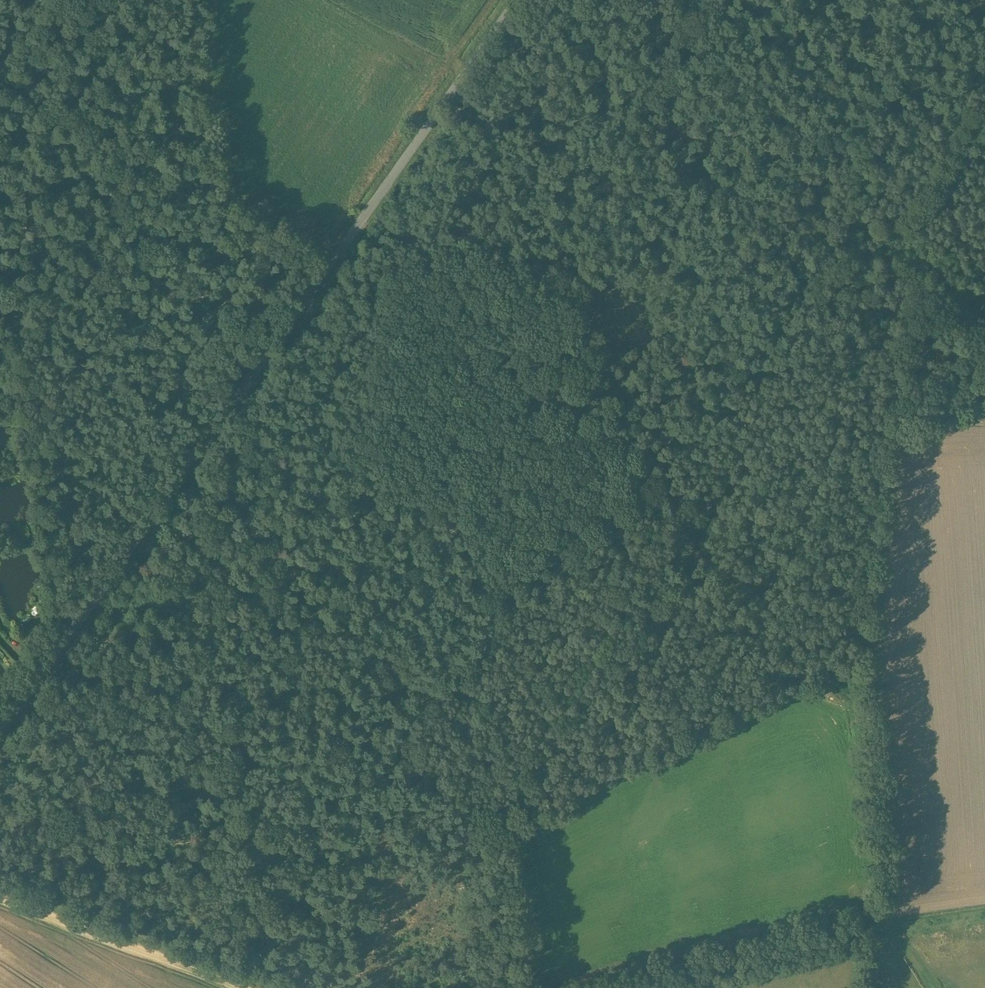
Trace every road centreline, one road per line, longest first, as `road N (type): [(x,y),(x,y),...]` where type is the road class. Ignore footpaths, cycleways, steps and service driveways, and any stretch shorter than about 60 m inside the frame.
road 1 (unclassified): [(0,742),(518,0)]
road 2 (track): [(984,425),(911,428),(901,438),(880,623),(893,774),(893,916),(876,942),(860,946),(858,987)]

